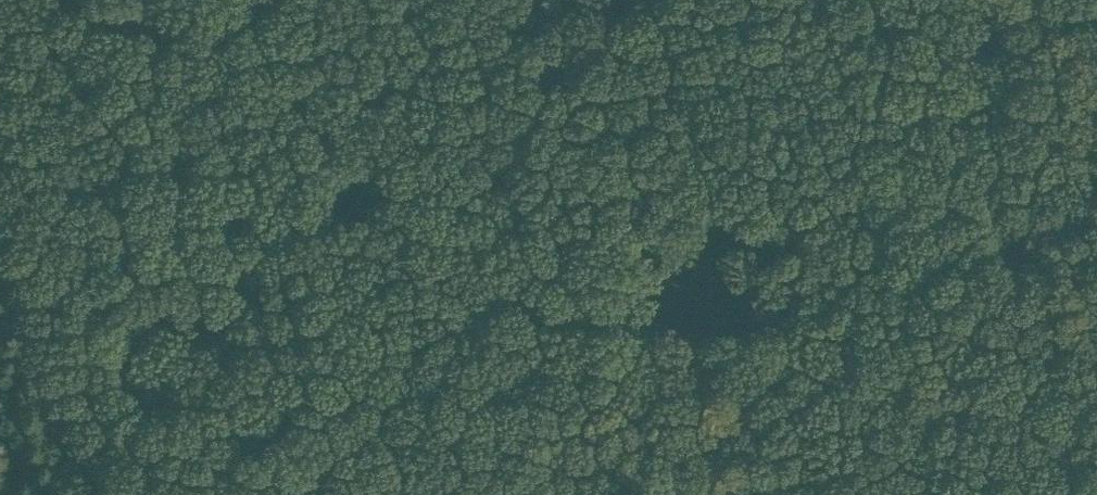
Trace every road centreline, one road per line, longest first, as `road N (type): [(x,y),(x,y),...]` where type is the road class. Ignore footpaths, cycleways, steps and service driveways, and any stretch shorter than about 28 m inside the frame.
road 1 (track): [(0,155),(38,359),(82,494)]

